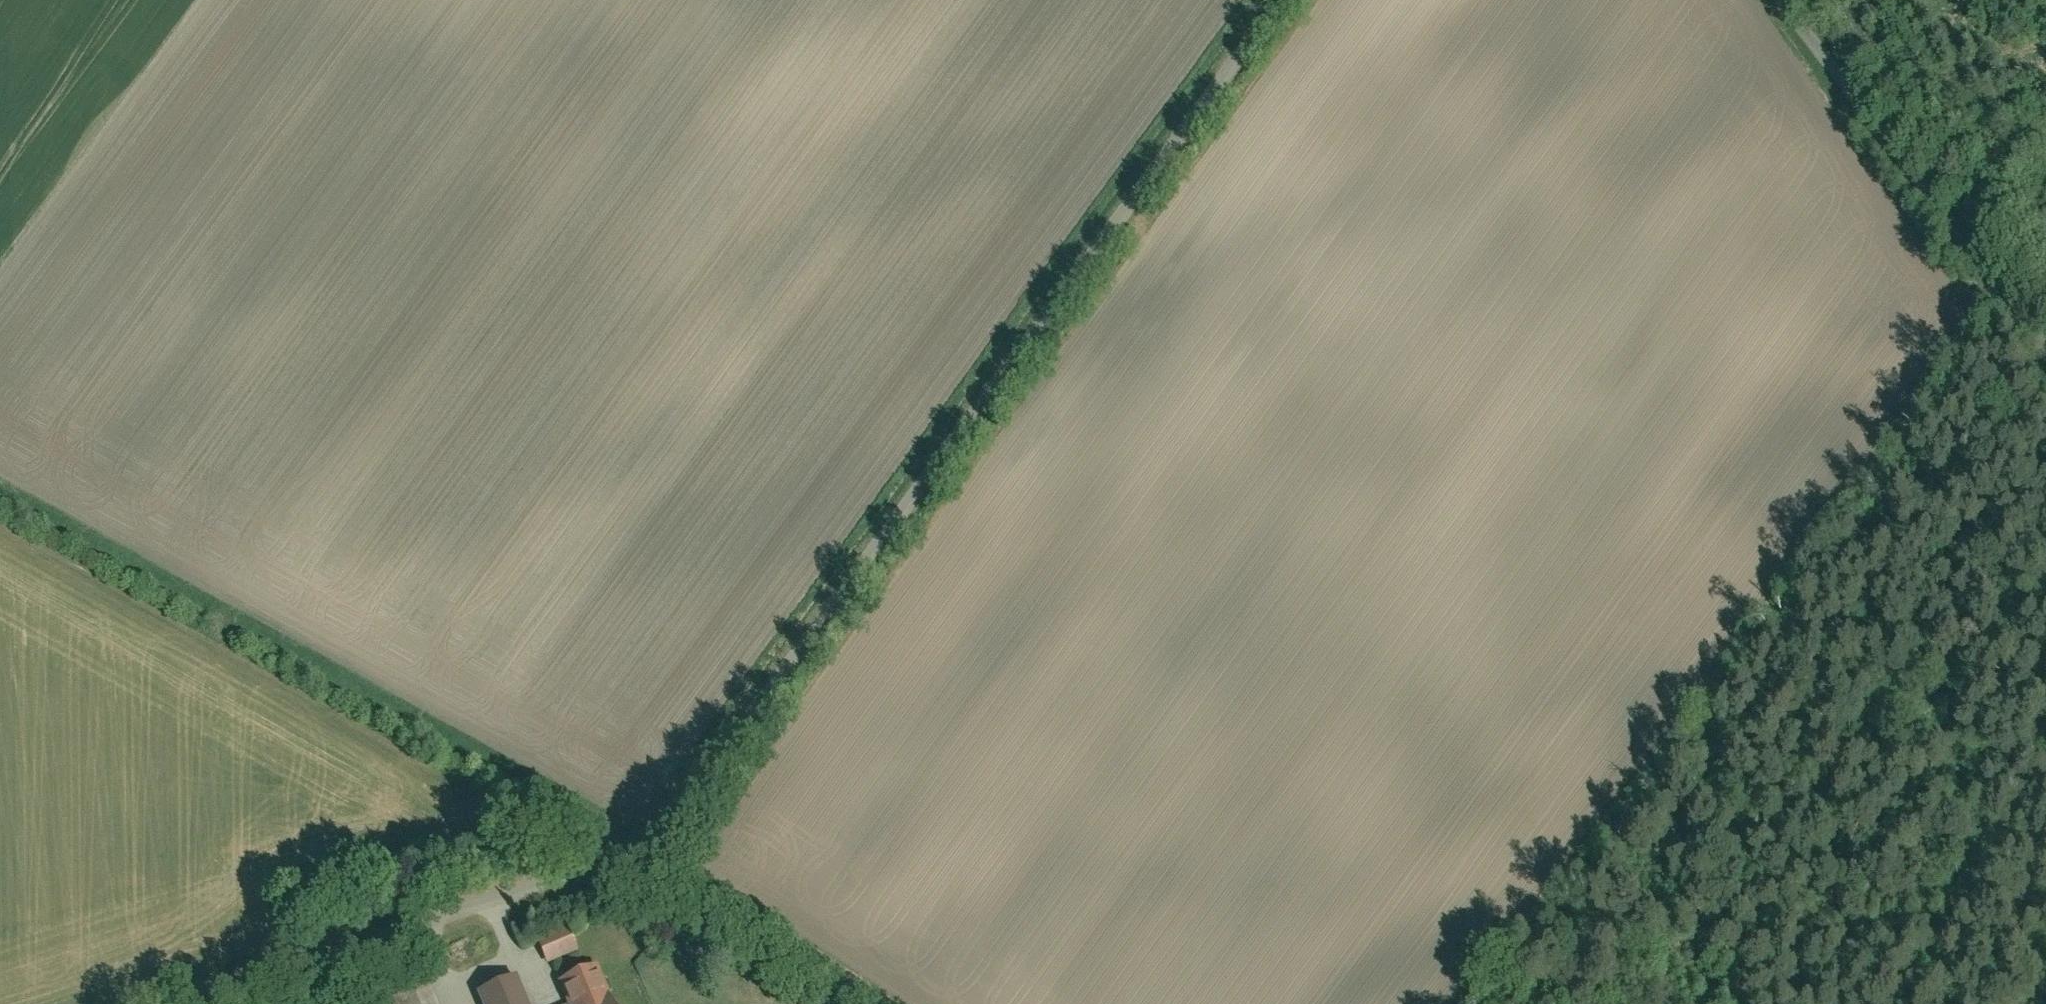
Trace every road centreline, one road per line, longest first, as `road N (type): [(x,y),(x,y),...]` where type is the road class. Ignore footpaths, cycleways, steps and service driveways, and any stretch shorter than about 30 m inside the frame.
road 1 (residential): [(141,1003),(588,877),(642,850),(719,763),(971,430),(1279,0)]
road 2 (residential): [(2045,353),(1772,0)]

